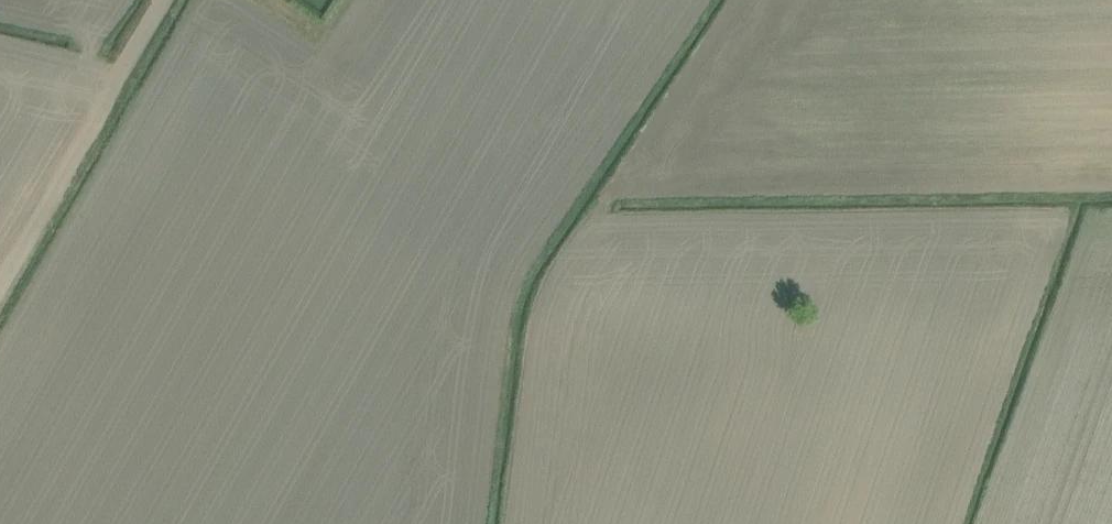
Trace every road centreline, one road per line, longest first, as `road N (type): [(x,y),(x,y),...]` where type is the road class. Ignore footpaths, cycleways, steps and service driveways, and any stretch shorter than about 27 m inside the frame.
road 1 (track): [(0,252),(141,44)]

